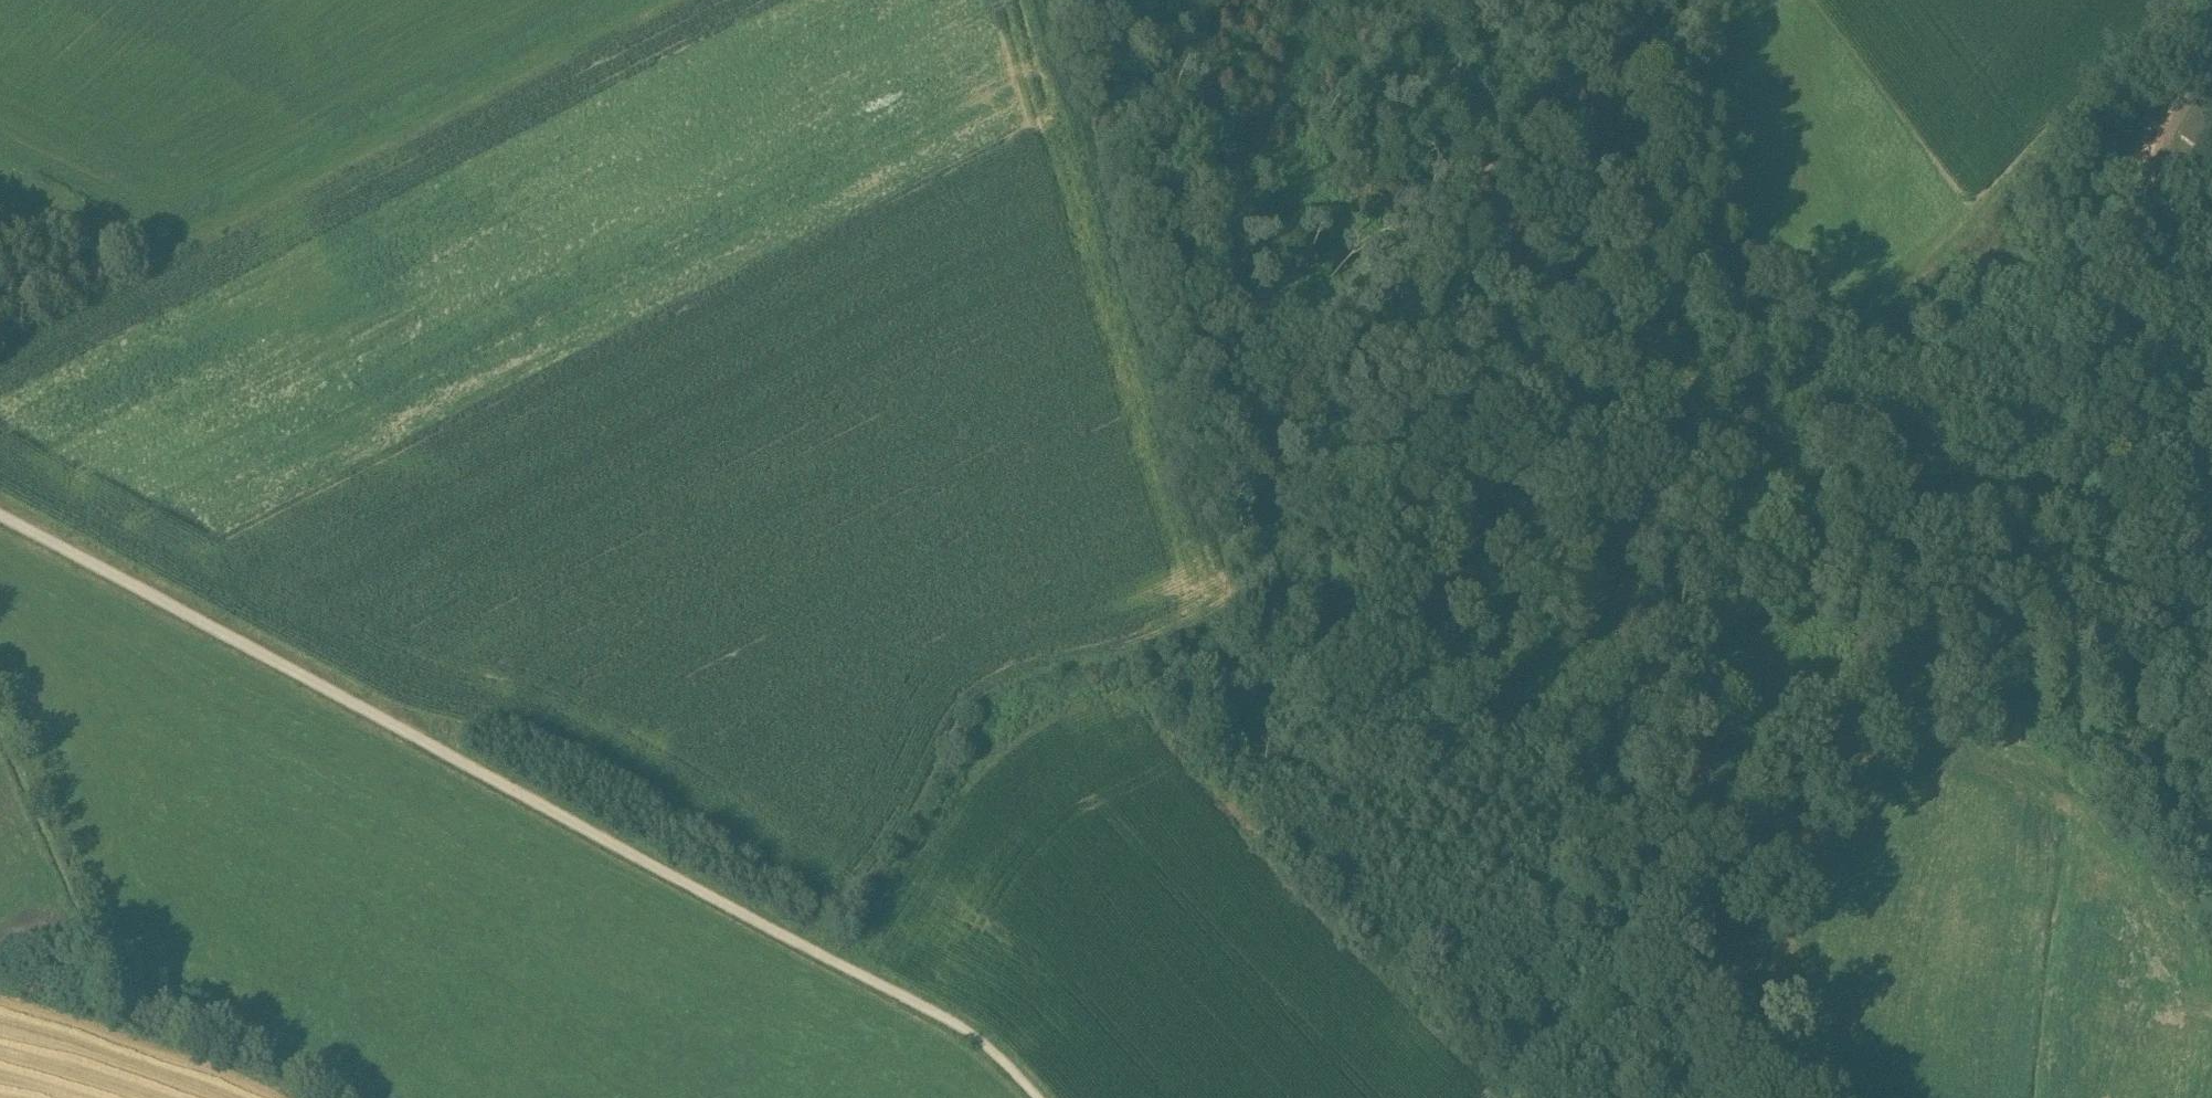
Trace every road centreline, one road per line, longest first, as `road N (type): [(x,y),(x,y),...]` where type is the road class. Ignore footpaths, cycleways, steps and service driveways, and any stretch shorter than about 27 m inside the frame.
road 1 (track): [(0,516),(953,1023),(987,1044),(1038,1097)]
road 2 (track): [(2211,594),(2152,417),(2133,320),(2153,153),(2211,55)]

